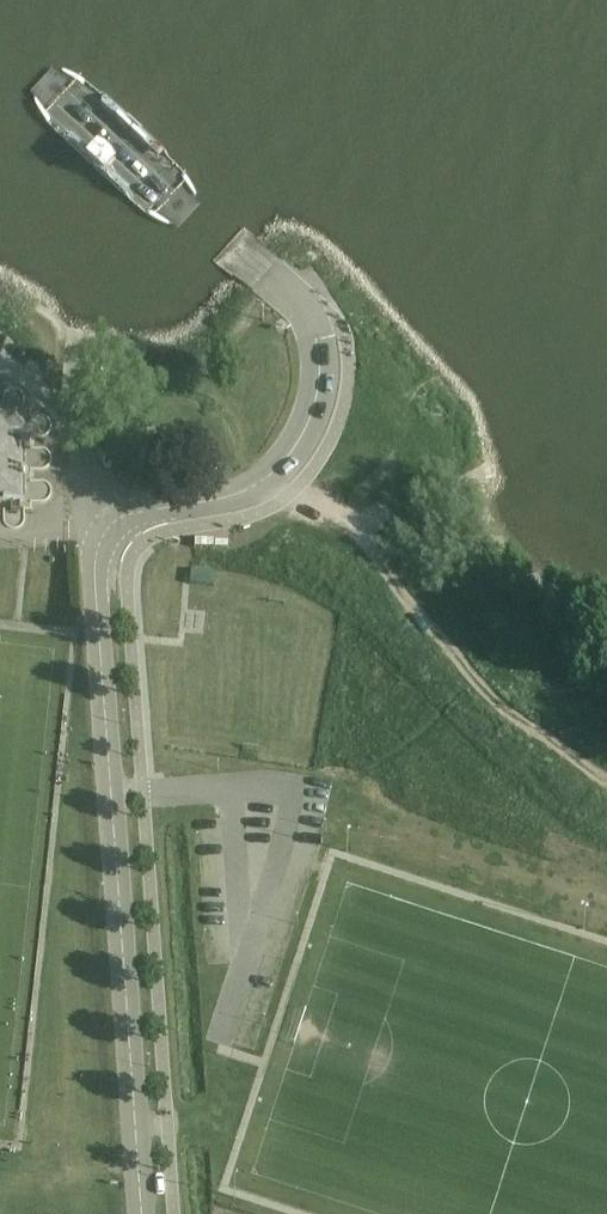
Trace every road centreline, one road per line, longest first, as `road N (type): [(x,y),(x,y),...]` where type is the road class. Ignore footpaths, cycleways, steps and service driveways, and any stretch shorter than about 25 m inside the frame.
road 1 (tertiary): [(143,1213),(96,560),(119,518),(263,481),(302,438),(320,383),(318,338),(292,297),(251,265)]
road 2 (track): [(606,795),(459,674),(355,526),(302,500)]

